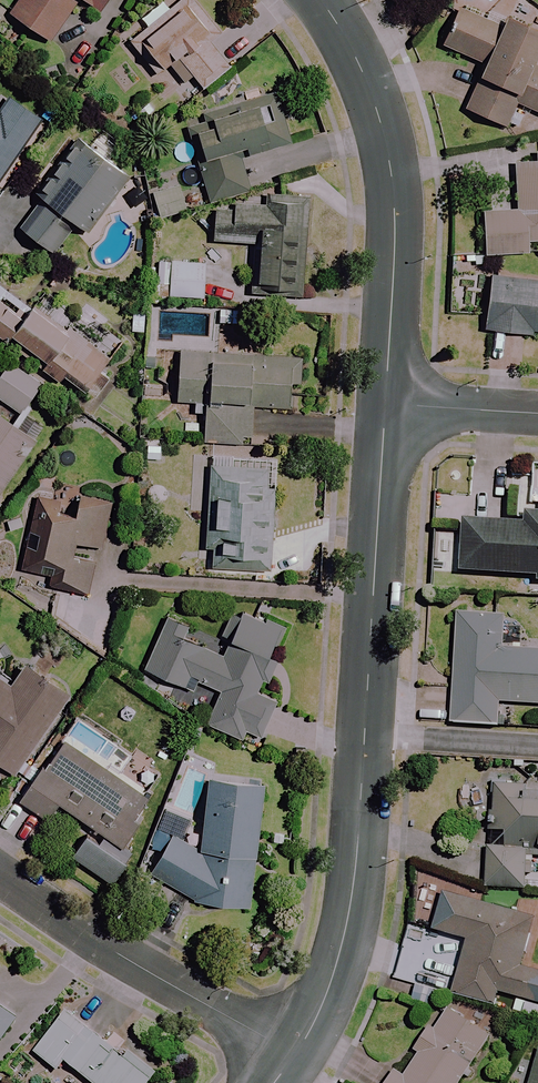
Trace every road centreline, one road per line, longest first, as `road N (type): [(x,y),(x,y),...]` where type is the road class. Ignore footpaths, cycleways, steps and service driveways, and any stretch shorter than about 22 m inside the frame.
road 1 (residential): [(386,403),(355,866),(336,968),(296,1054)]
road 2 (residential): [(319,0),(364,77),(392,170),(386,403)]
road 3 (residential): [(296,1054),(97,941),(0,874)]
road 4 (residential): [(386,403),(537,414)]

